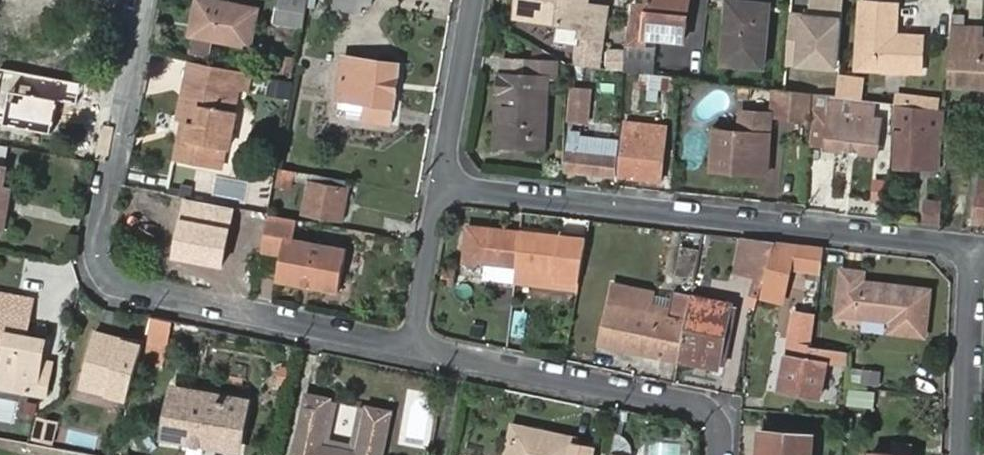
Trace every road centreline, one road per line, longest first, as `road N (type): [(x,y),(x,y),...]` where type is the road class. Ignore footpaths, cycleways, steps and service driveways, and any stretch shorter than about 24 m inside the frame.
road 1 (residential): [(148,0),(94,242),(101,267),(123,286),(411,347)]
road 2 (residential): [(976,246),(442,186)]
road 3 (residential): [(720,454),(721,430),(692,403),(411,347)]
road 4 (residential): [(967,454),(976,246)]
road 5 (residential): [(476,0),(442,186)]
road 6 (residential): [(442,186),(411,347)]

